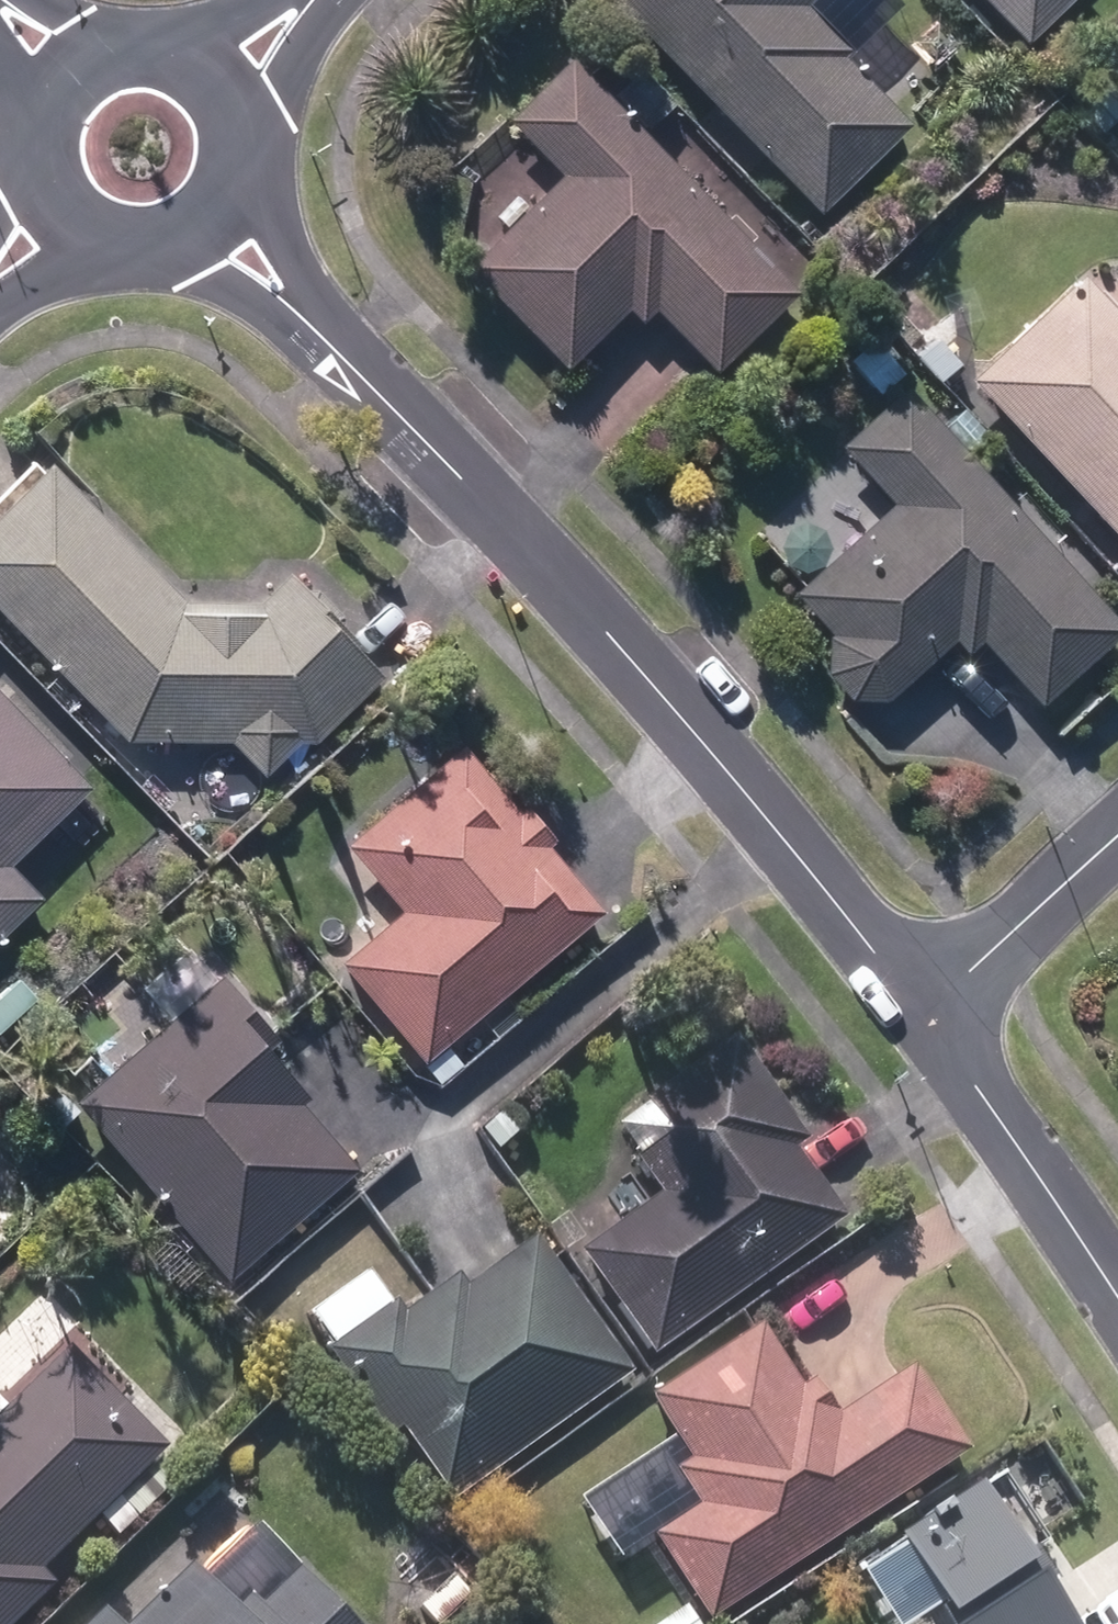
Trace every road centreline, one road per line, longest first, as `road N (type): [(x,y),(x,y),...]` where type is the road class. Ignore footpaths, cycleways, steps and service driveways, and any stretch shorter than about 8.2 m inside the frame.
road 1 (residential): [(215,219),(928,1015)]
road 2 (residential): [(928,1015),(1117,1301)]
road 3 (residential): [(928,1015),(991,946),(1117,837)]
road 4 (residential): [(215,219),(165,248),(135,251),(107,245),(60,210)]
road 5 (residential): [(75,77),(133,52),(195,67),(219,89)]
road 6 (residential): [(60,210),(42,155),(45,126),(75,77)]
road 7 (residential): [(219,89),(241,141),(240,169),(215,219)]
road 8 (residential): [(305,0),(219,89)]

